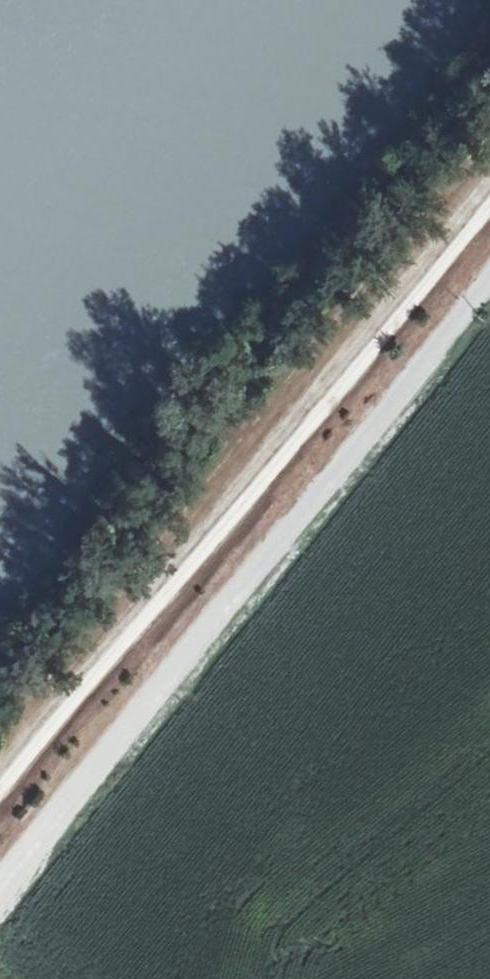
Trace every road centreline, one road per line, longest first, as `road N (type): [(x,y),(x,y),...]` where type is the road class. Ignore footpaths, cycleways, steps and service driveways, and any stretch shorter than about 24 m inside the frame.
road 1 (track): [(0,772),(489,162)]
road 2 (track): [(0,882),(489,281)]

